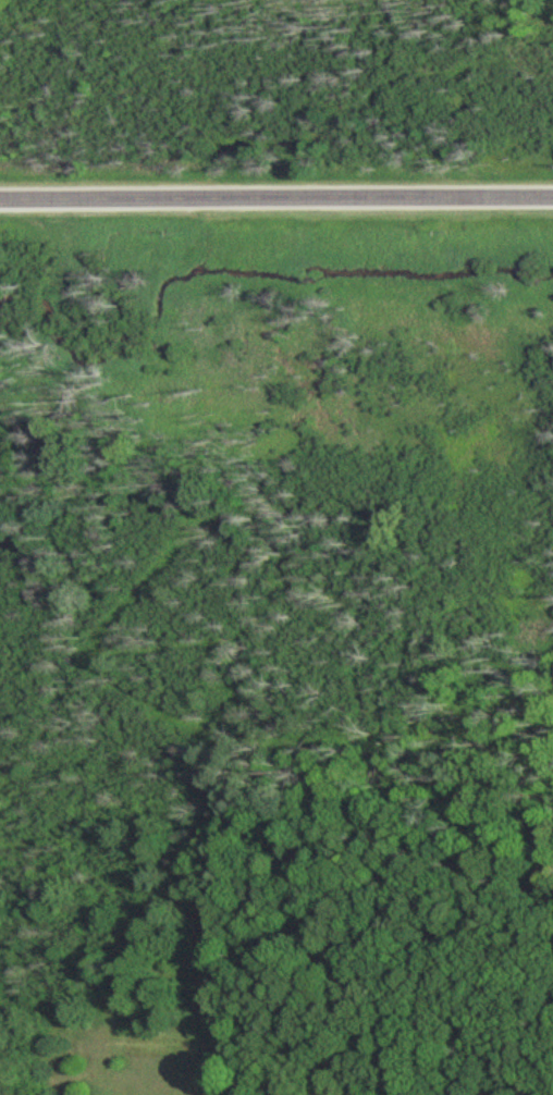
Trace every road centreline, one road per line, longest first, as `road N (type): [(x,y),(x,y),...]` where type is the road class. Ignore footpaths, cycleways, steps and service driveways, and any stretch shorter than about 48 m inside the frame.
road 1 (residential): [(552,200),(0,202)]

